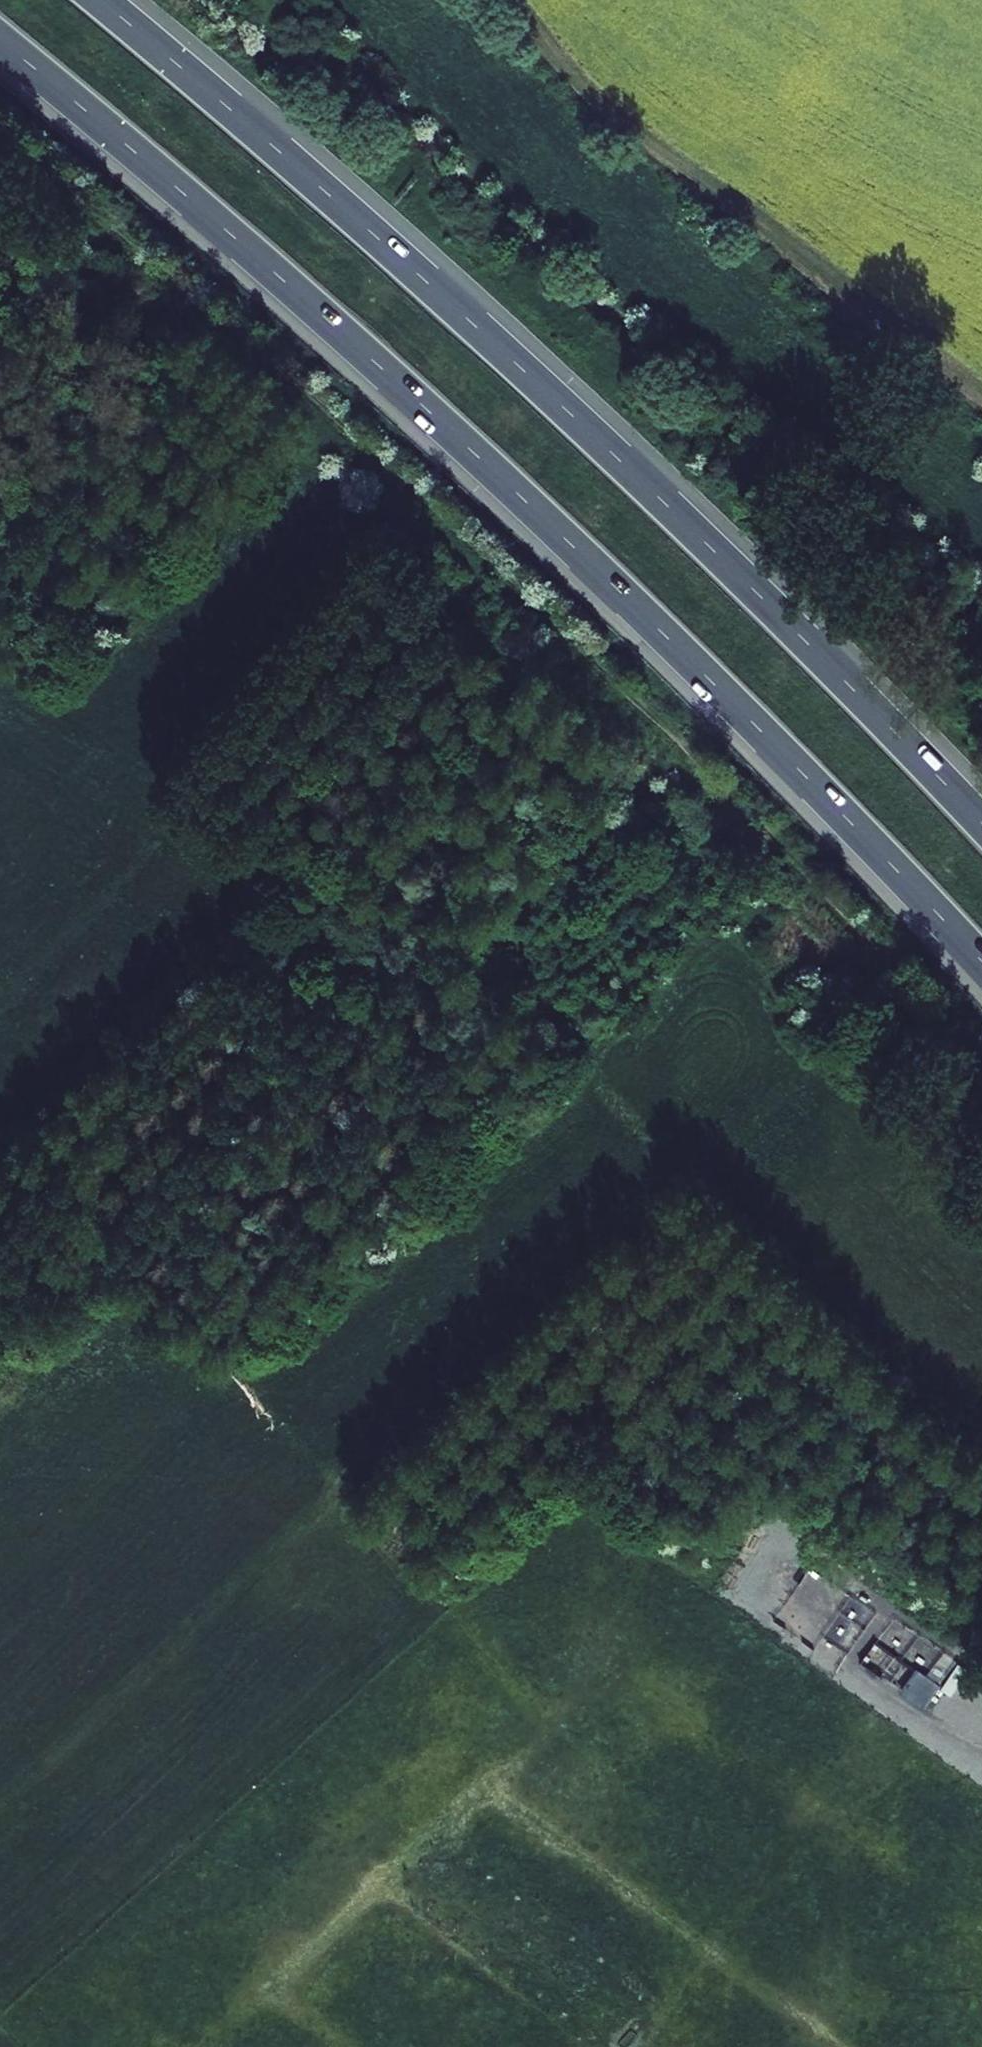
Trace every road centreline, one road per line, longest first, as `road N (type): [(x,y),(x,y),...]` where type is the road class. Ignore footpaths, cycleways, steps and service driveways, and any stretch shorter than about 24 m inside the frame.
road 1 (track): [(0,146),(380,455),(981,1104)]
road 2 (motorway): [(0,40),(459,440),(695,666),(981,963)]
road 3 (motorway): [(981,823),(519,366),(101,0)]

